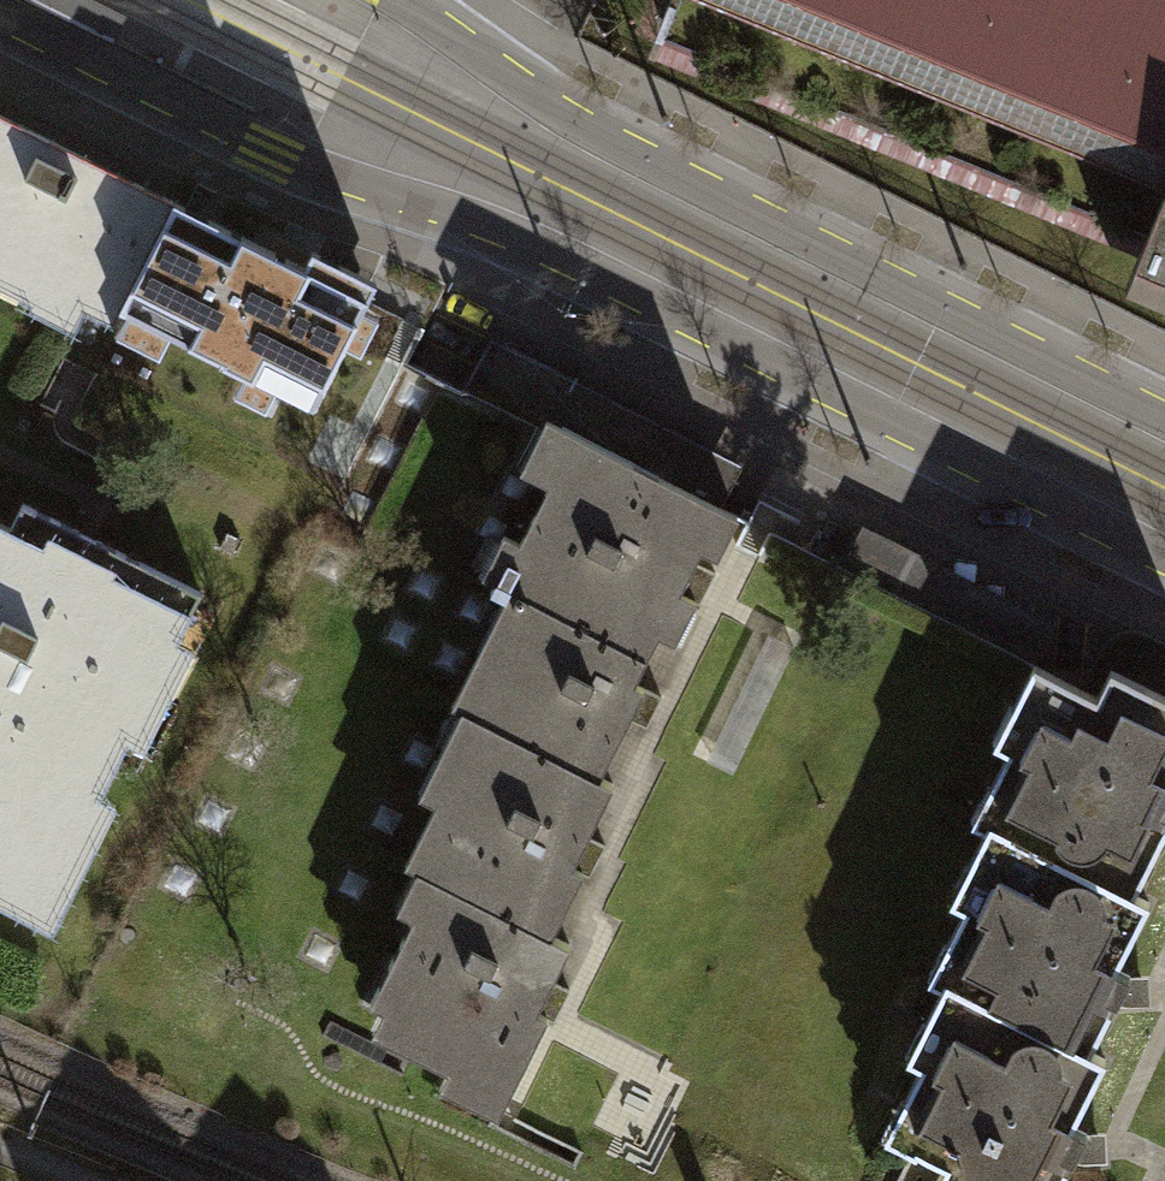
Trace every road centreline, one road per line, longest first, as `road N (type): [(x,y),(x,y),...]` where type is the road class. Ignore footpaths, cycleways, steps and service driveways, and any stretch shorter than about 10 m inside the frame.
road 1 (tertiary): [(0,19),(271,154),(507,236),(1164,560)]
road 2 (tertiary): [(1164,409),(589,122),(408,0)]

